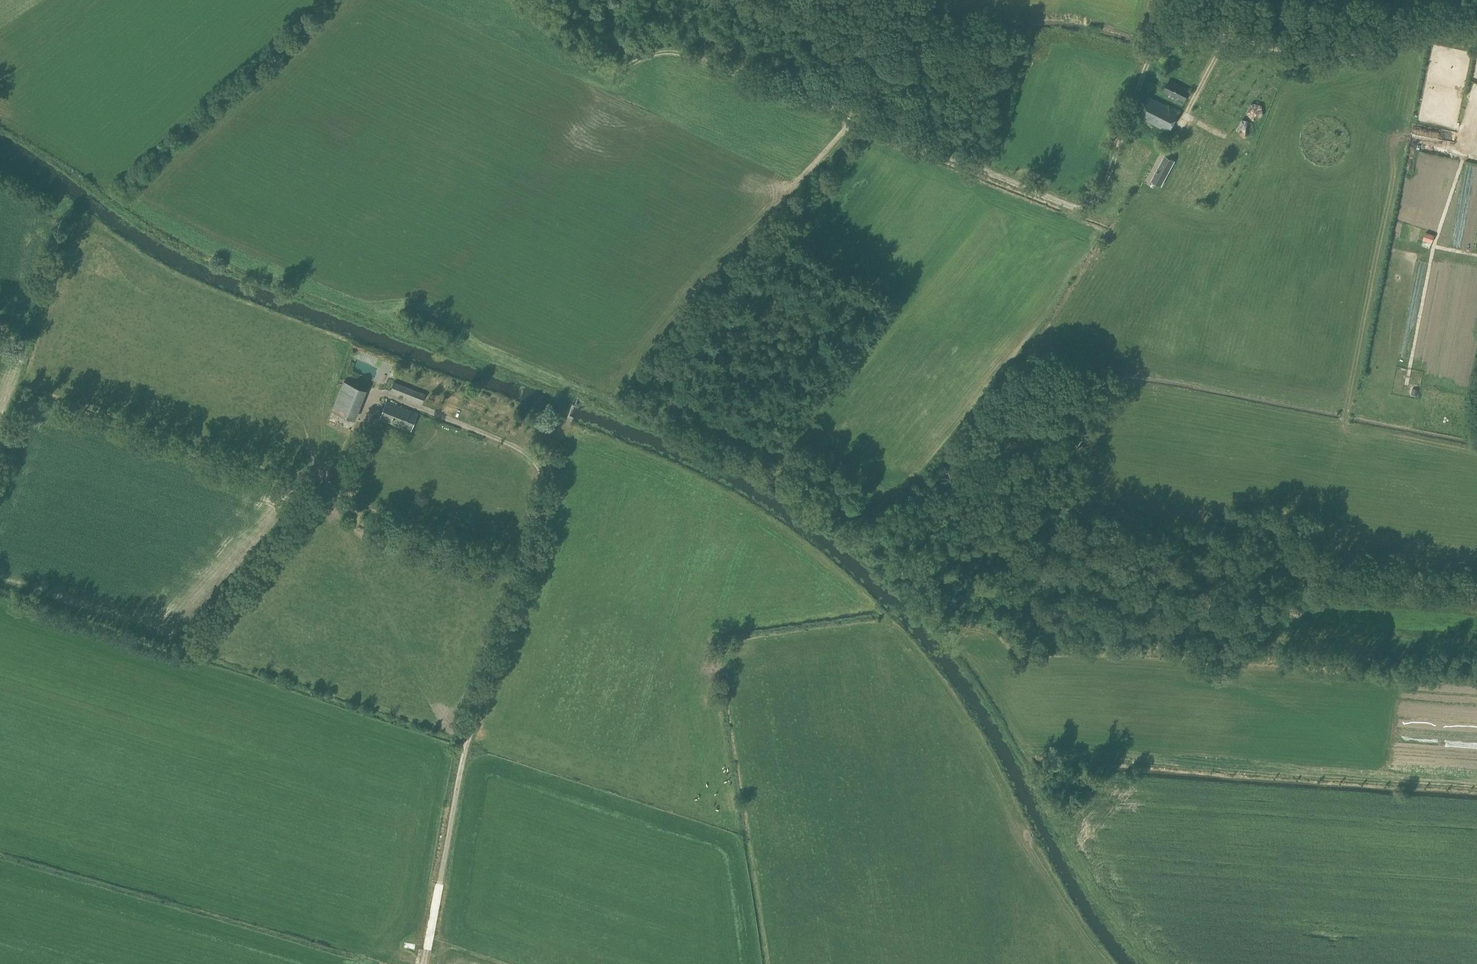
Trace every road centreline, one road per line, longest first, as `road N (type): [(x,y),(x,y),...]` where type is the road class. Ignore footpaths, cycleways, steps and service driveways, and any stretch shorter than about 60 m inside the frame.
road 1 (track): [(660,53),(772,88),(1080,211),(1098,196),(1161,33)]
road 2 (track): [(1476,24),(1410,29),(1324,57),(1235,39)]

